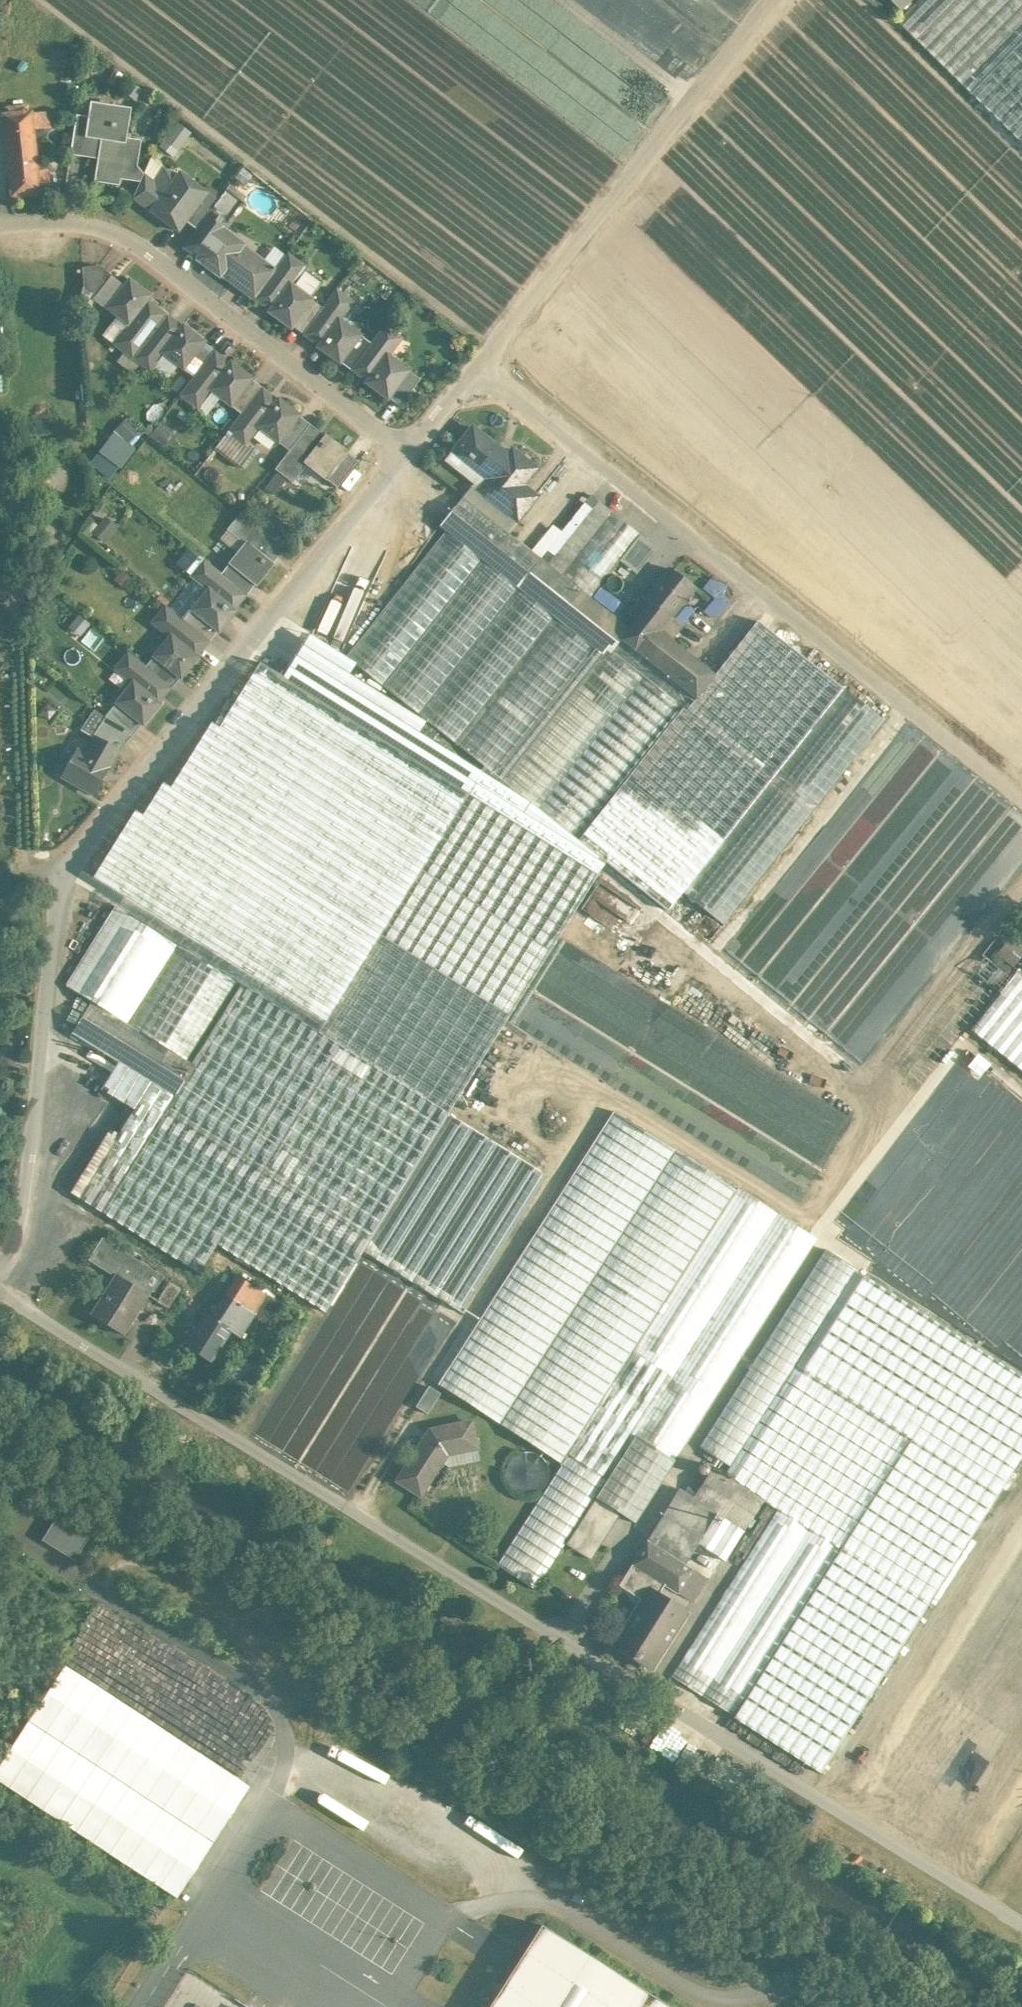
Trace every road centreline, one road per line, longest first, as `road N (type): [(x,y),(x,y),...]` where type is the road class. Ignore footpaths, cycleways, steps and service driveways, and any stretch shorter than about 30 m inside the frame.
road 1 (unclassified): [(0,1289),(1021,1926)]
road 2 (residential): [(0,1267),(21,1221),(65,878),(402,453)]
road 3 (residential): [(402,453),(784,0)]
road 4 (residential): [(0,219),(87,219),(138,237),(402,453)]

